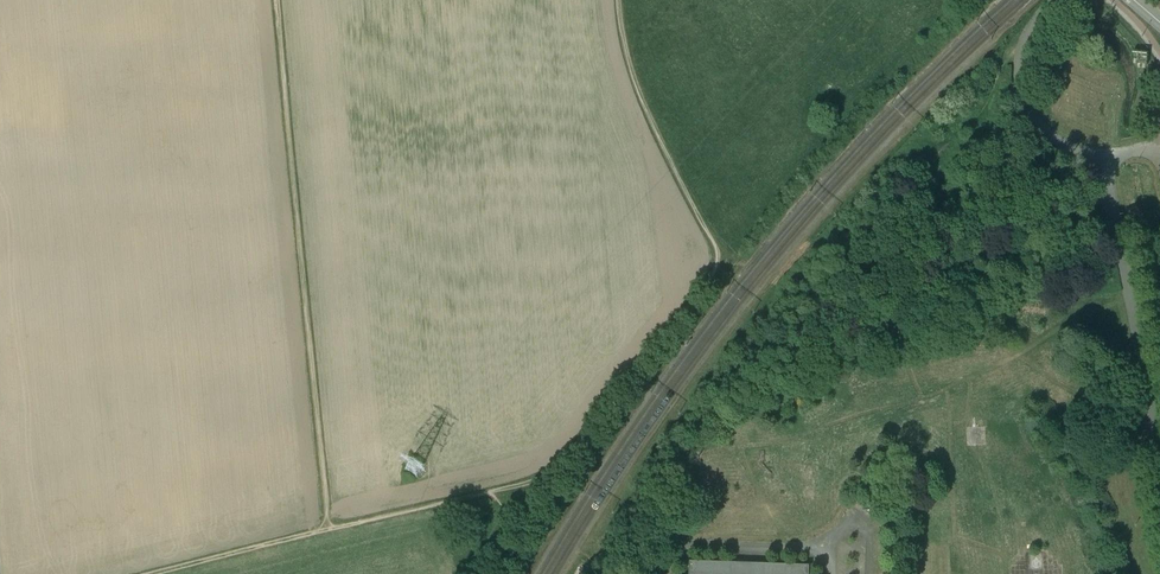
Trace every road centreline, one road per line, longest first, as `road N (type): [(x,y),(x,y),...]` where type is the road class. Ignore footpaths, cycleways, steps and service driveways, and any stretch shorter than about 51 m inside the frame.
road 1 (unclassified): [(1159,446),(1101,158)]
road 2 (unclassified): [(662,573),(688,546),(818,548),(860,518),(868,532),(868,573)]
road 3 (unclassified): [(1101,158),(1042,128),(1022,97),(1025,39),(1058,0)]

